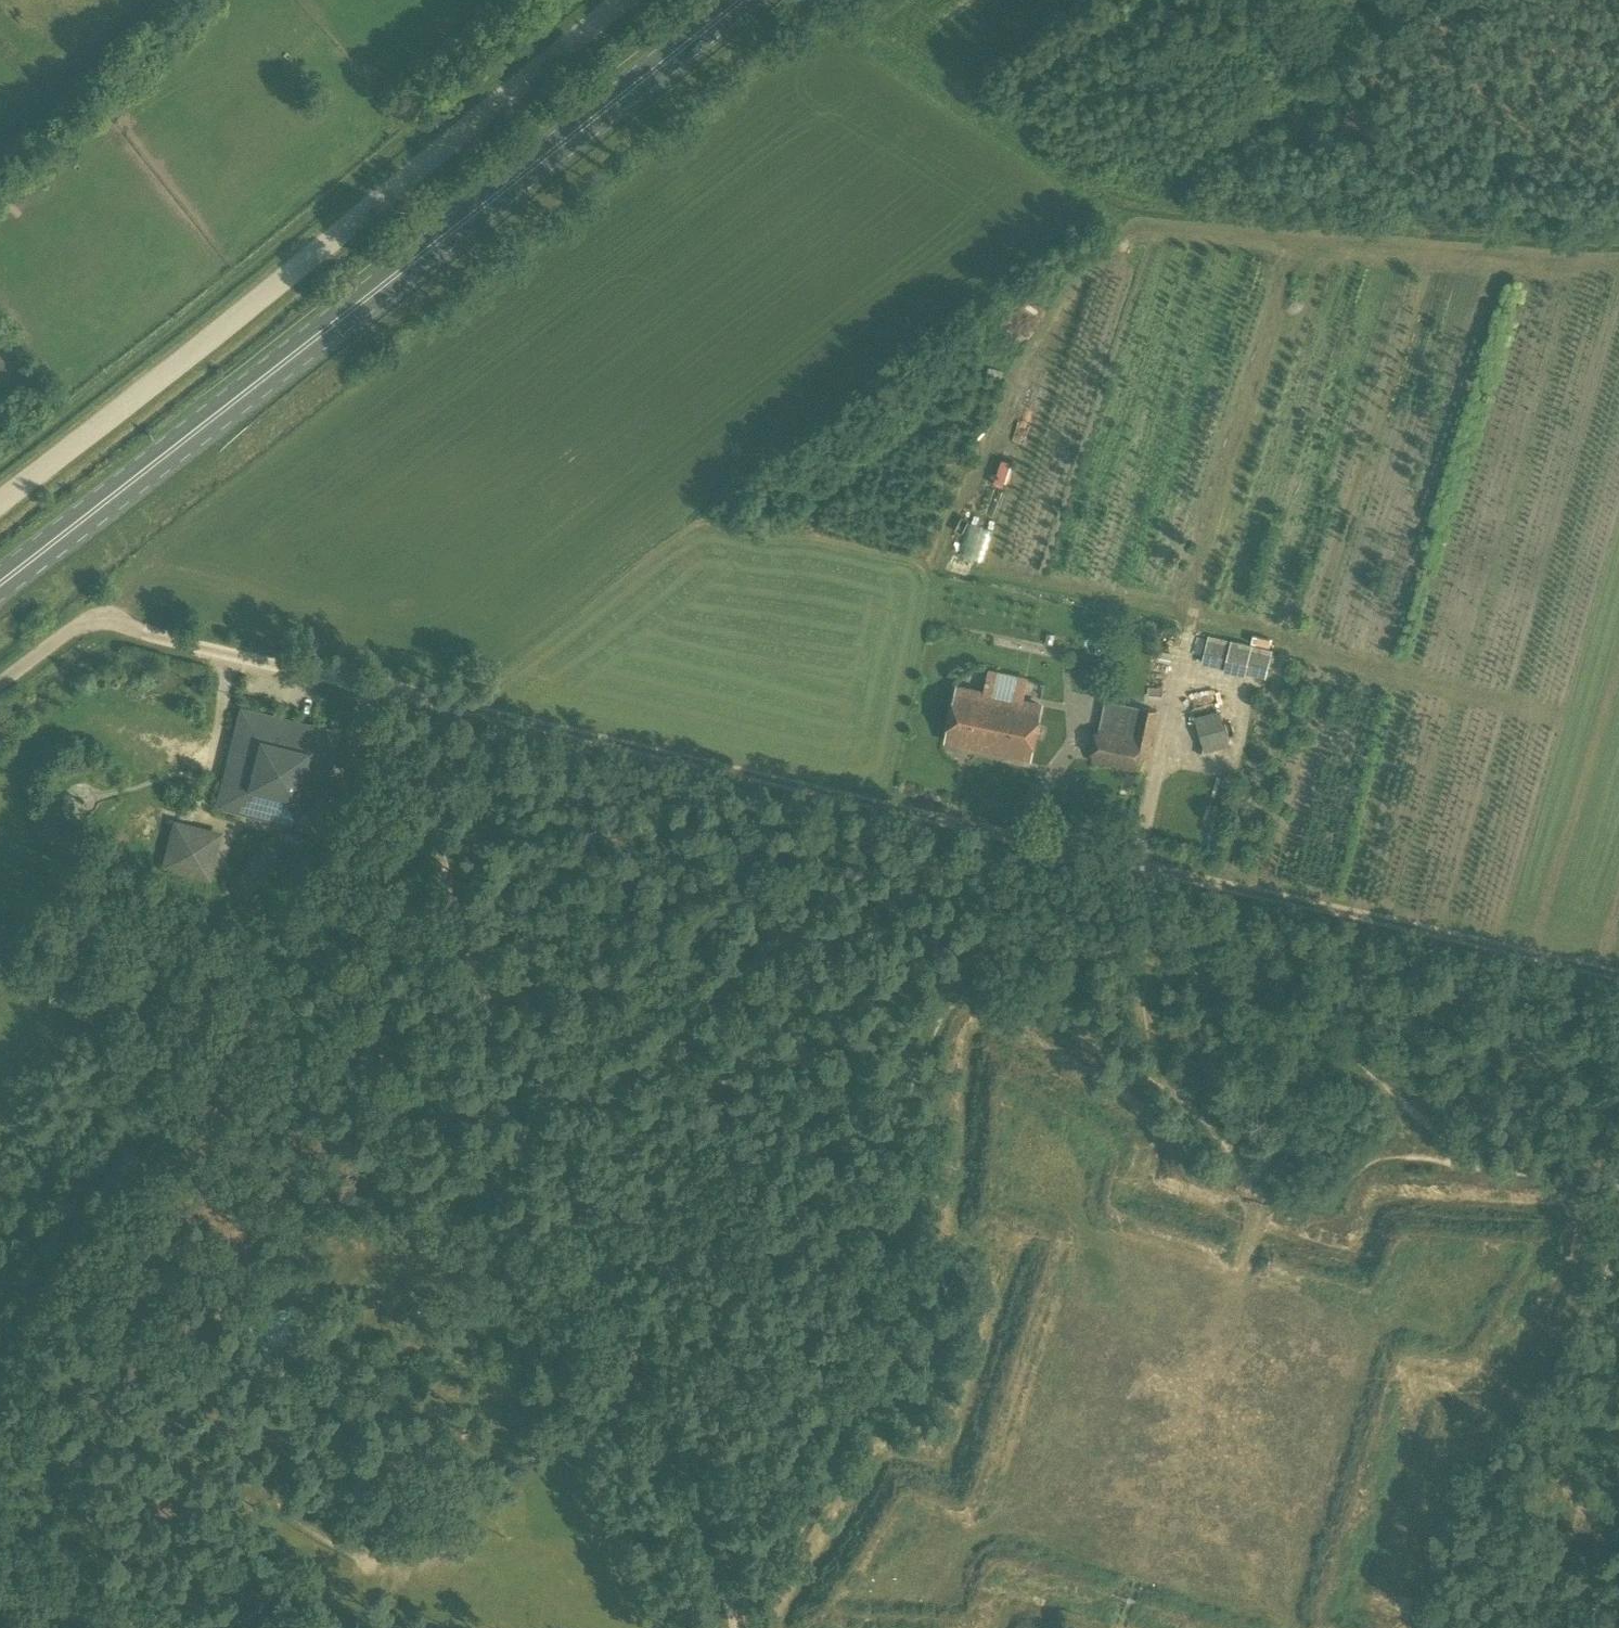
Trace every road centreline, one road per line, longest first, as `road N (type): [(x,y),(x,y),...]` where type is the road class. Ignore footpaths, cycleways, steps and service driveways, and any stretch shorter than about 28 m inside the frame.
road 1 (unclassified): [(1618,974),(105,621),(76,625),(0,683)]
road 2 (primary): [(0,581),(737,0)]
road 3 (unclassified): [(0,500),(202,348),(626,0)]
road 4 (track): [(732,1627),(621,1326),(486,997)]
road 5 (track): [(941,1020),(909,1030),(758,997),(568,979),(486,997)]
road 6 (track): [(486,997),(398,762),(350,682)]
road 7 (track): [(978,828),(919,954),(909,1030)]
road 8 (track): [(148,1627),(0,1595)]

